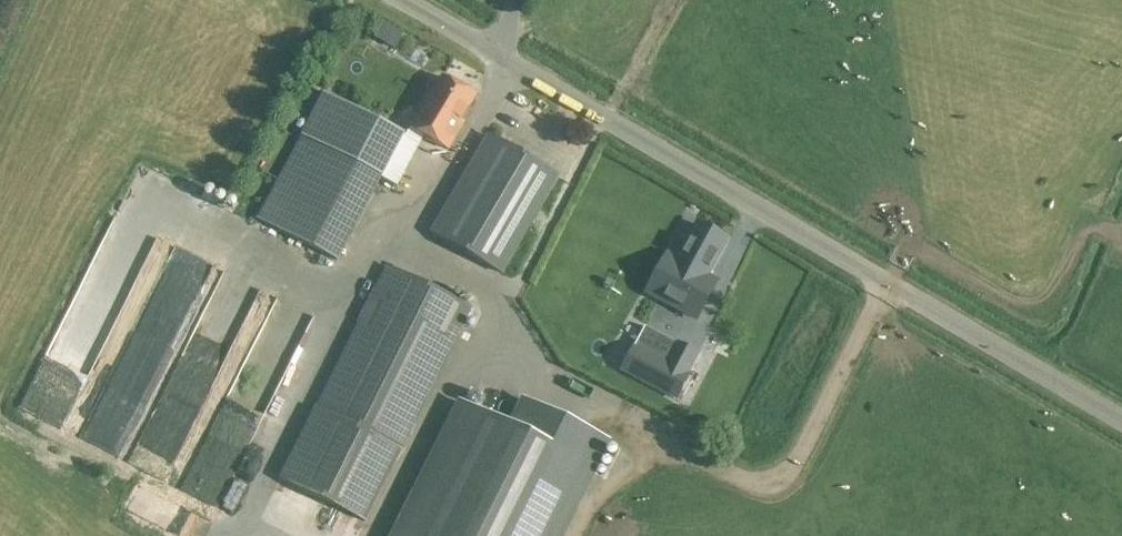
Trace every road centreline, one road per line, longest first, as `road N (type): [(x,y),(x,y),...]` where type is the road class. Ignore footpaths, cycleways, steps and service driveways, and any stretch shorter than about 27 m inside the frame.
road 1 (unclassified): [(1121,422),(401,0)]

